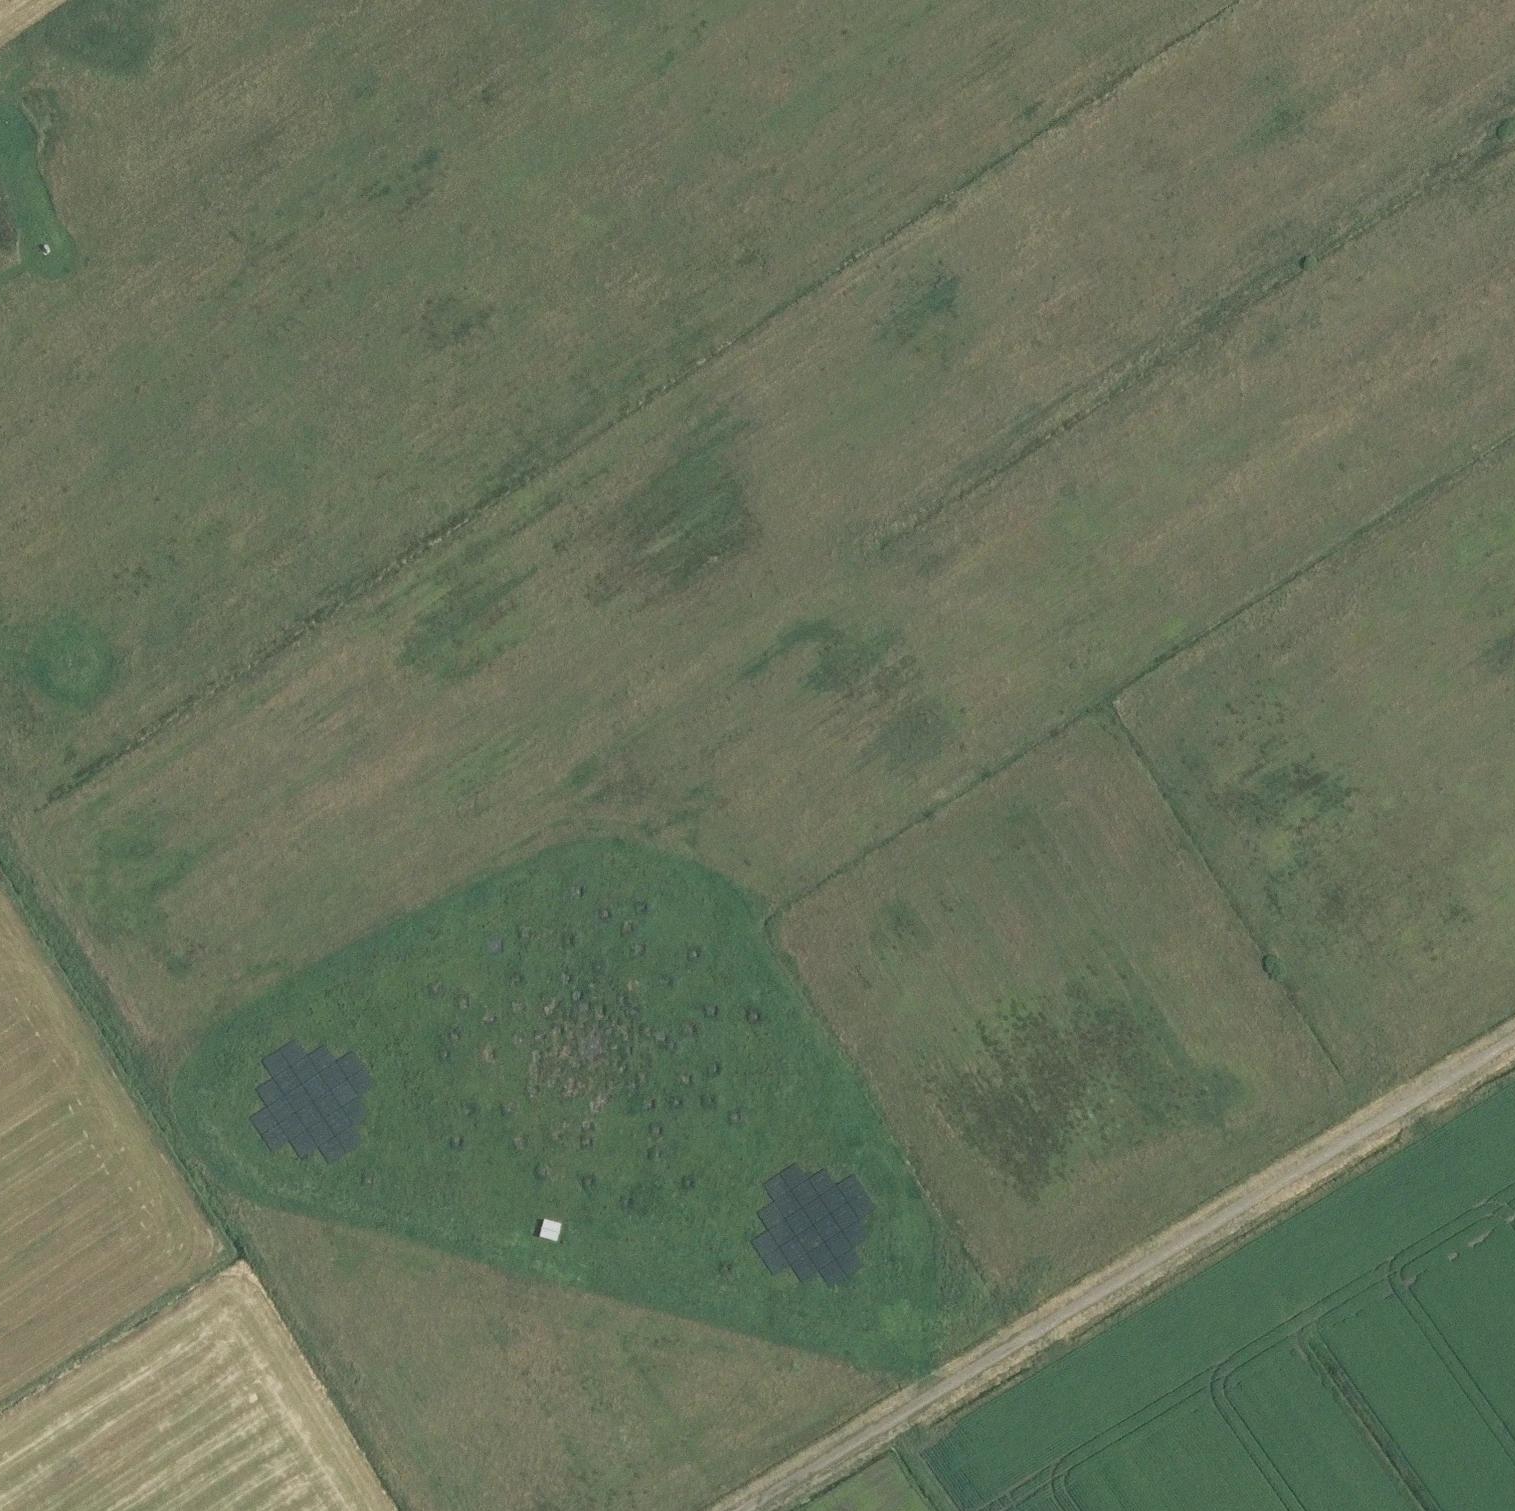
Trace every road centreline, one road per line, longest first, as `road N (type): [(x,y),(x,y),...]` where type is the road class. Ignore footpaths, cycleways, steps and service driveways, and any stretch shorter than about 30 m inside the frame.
road 1 (unclassified): [(743,1510),(1514,1038)]
road 2 (track): [(937,1392),(909,1357),(294,1185),(228,1154)]

